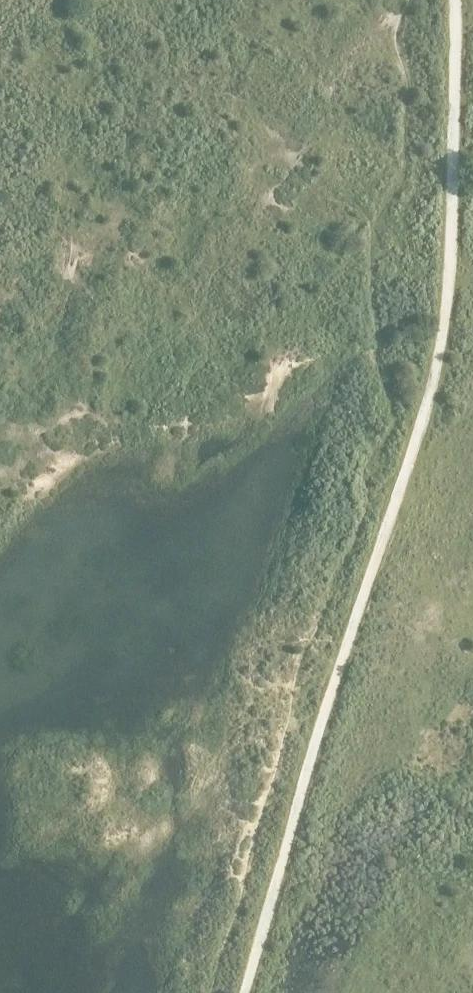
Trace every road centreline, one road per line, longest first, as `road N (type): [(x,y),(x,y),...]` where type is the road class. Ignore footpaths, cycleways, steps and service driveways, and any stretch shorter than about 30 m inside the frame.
road 1 (track): [(450,0),(441,317),(243,992)]

